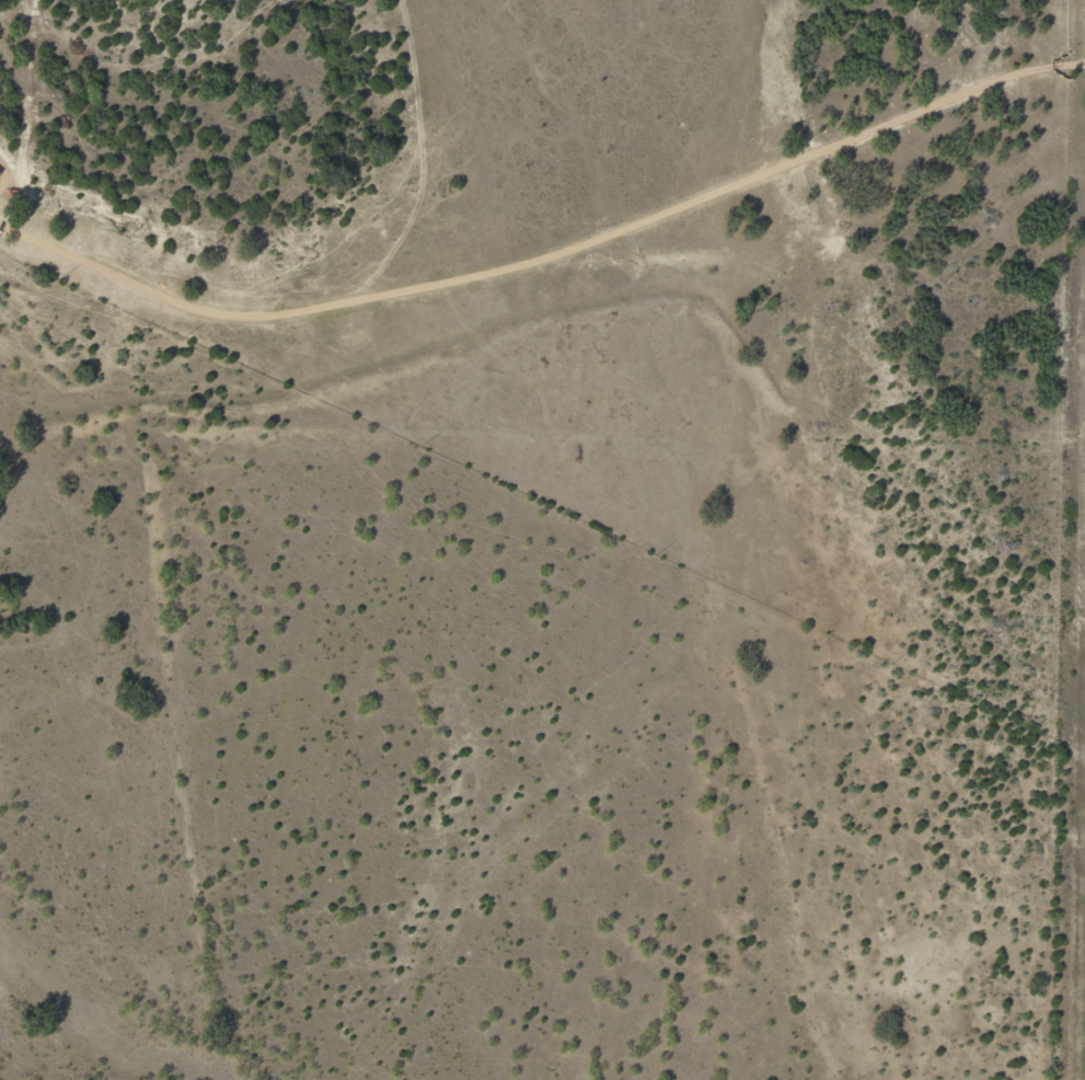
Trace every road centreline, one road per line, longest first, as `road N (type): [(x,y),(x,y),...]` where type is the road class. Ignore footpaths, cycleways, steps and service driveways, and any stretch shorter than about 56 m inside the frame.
road 1 (residential): [(0,522),(77,590),(599,434),(1084,642)]

